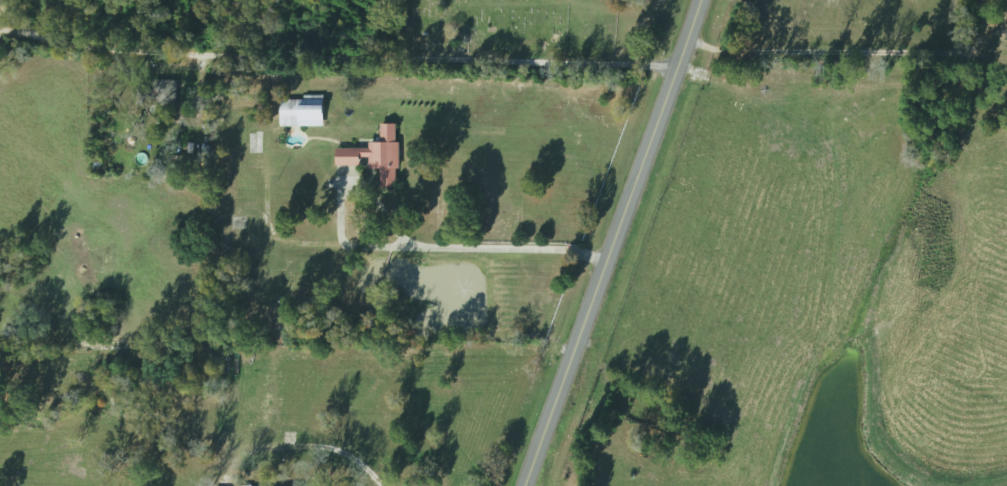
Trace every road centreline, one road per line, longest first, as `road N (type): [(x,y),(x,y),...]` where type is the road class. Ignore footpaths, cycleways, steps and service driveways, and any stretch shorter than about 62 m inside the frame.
road 1 (residential): [(676,64),(397,58),(223,21),(36,0)]
road 2 (secondary): [(698,0),(521,485)]

